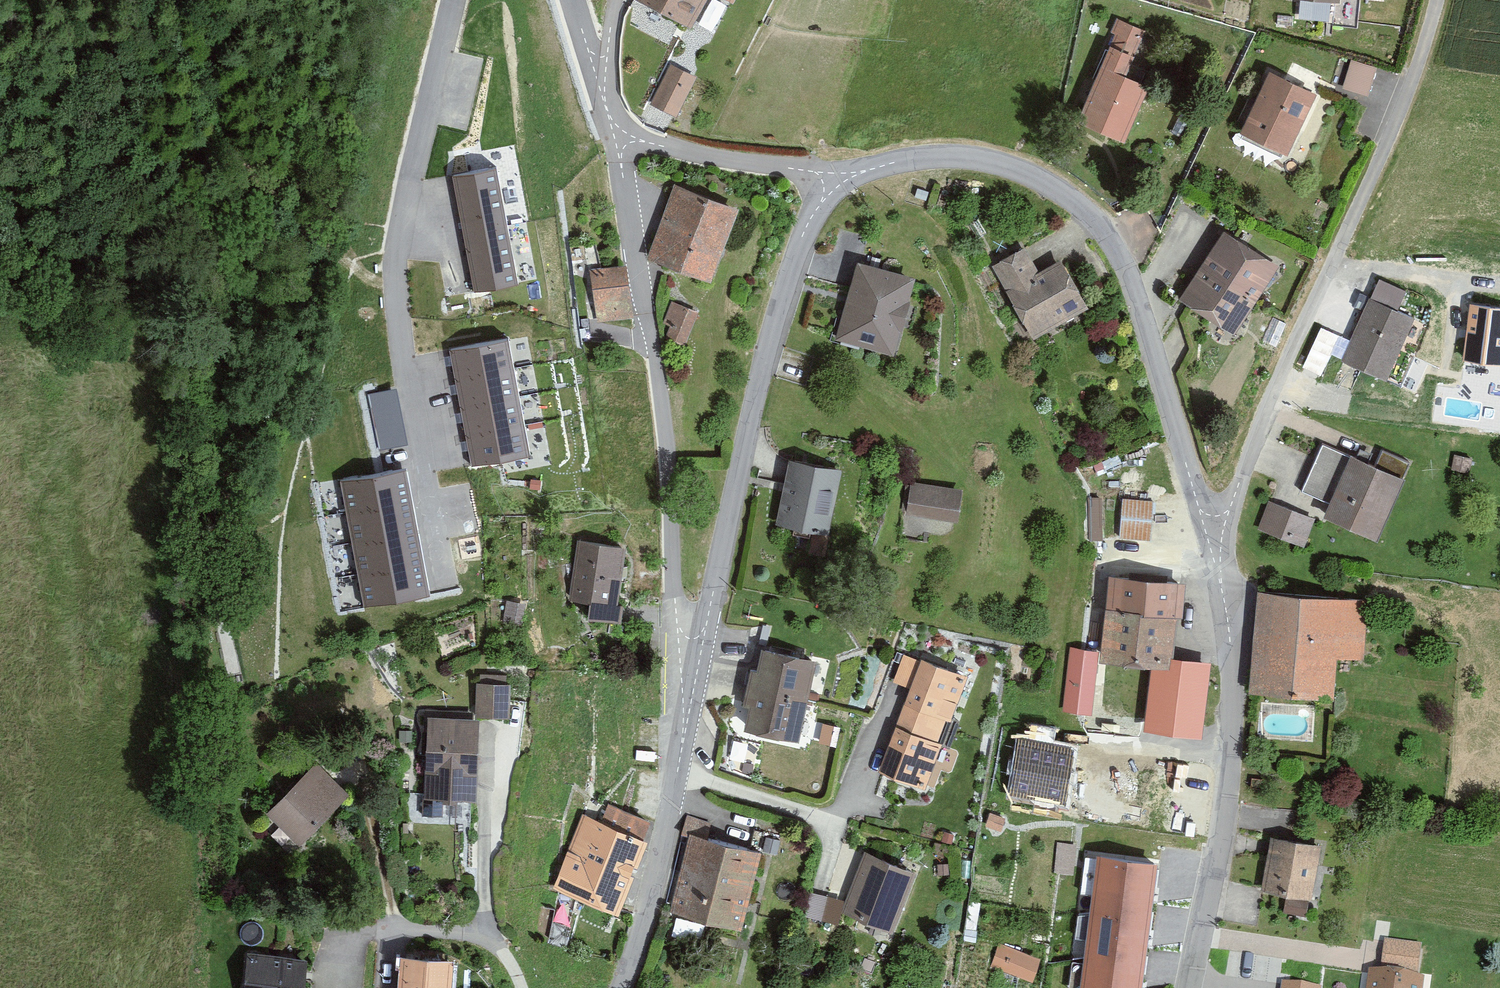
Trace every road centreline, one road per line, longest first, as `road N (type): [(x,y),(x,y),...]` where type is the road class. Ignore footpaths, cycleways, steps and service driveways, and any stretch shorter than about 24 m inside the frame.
road 1 (tertiary): [(836,184),(925,155),(973,156),(1015,165),(1099,217),(1124,253),(1146,311),(1209,537)]
road 2 (unclassified): [(1434,0),(1419,61),(1287,353),(1240,483),(1209,537)]
road 3 (residential): [(455,0),(395,264),(437,560)]
road 4 (residential): [(616,123),(664,411),(675,589),(700,682)]
road 5 (tertiary): [(700,682),(761,371),(800,237),(836,184)]
road 6 (tertiary): [(1209,537),(1232,639),(1234,752),(1194,987)]
road 7 (tertiary): [(613,987),(672,818),(700,682)]
road 8 (residential): [(616,123),(670,146),(793,164),(836,184)]

